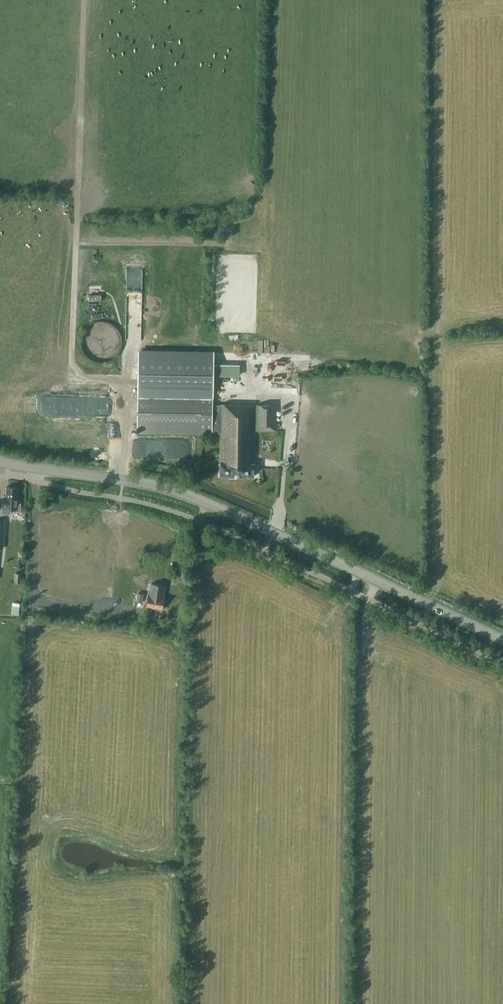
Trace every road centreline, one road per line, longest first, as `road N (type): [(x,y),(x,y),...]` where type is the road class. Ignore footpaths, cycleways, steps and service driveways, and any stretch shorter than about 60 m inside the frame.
road 1 (tertiary): [(502,640),(187,495),(0,462)]

